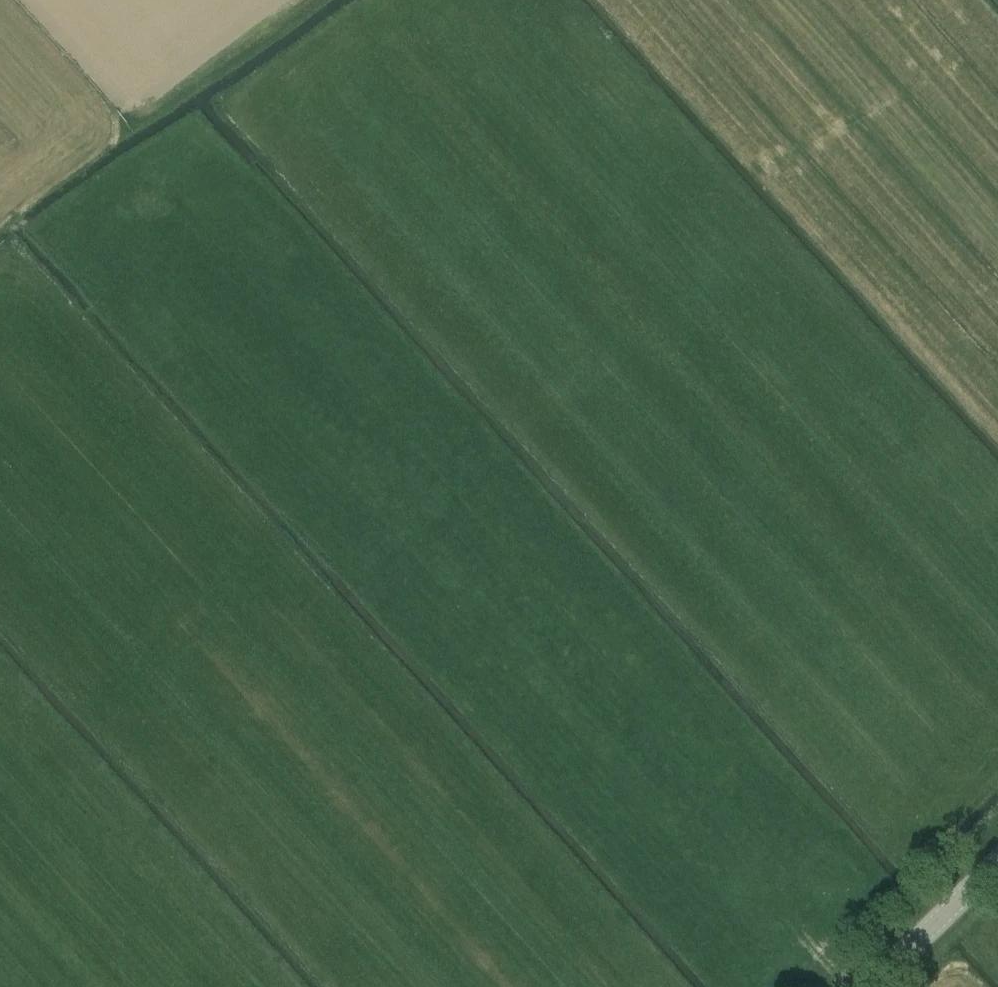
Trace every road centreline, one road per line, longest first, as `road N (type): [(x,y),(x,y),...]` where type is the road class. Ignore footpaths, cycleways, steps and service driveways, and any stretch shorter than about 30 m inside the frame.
road 1 (unclassified): [(882,986),(997,874)]

